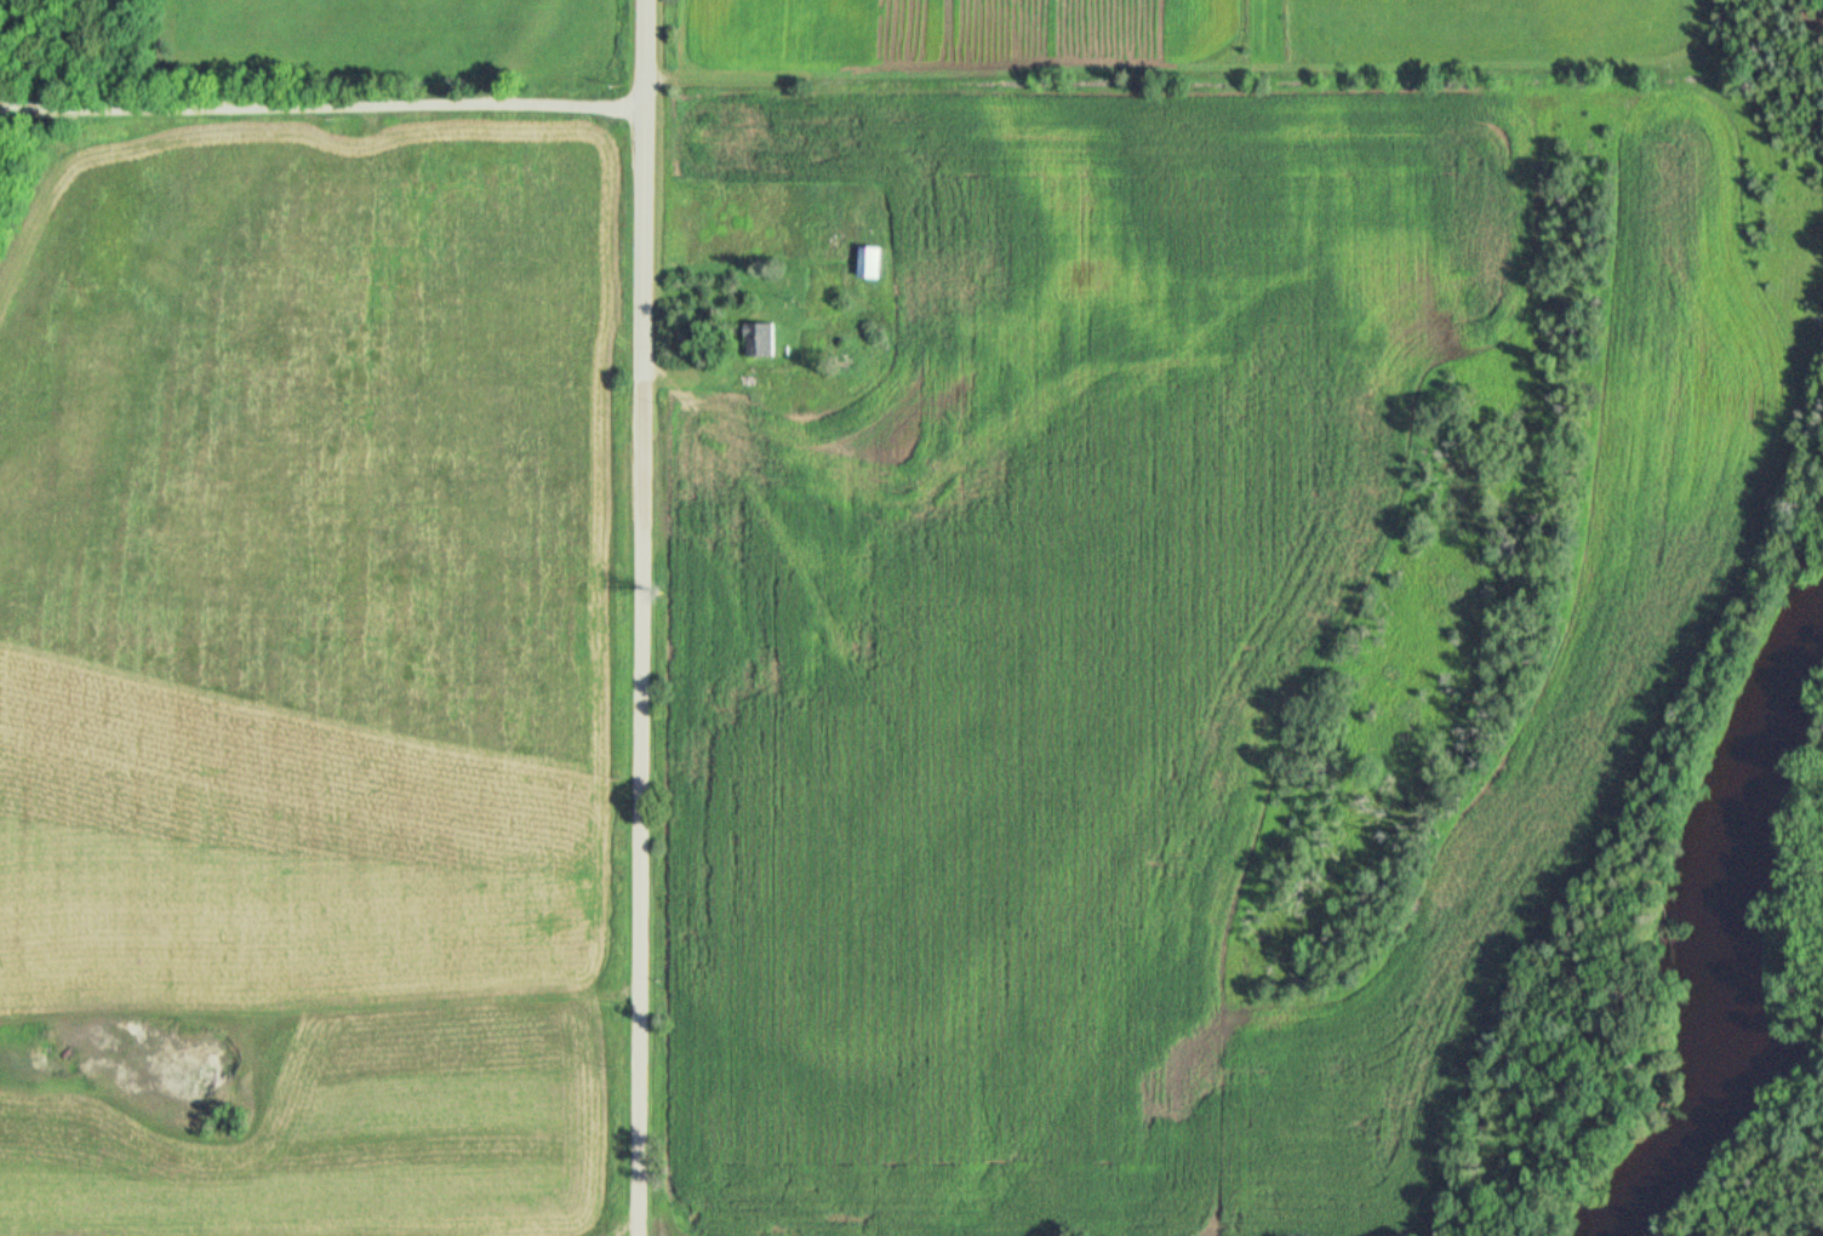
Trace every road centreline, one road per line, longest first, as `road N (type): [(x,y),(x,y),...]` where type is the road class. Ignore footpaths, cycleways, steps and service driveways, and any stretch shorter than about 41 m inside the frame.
road 1 (residential): [(634,1235),(641,0)]

